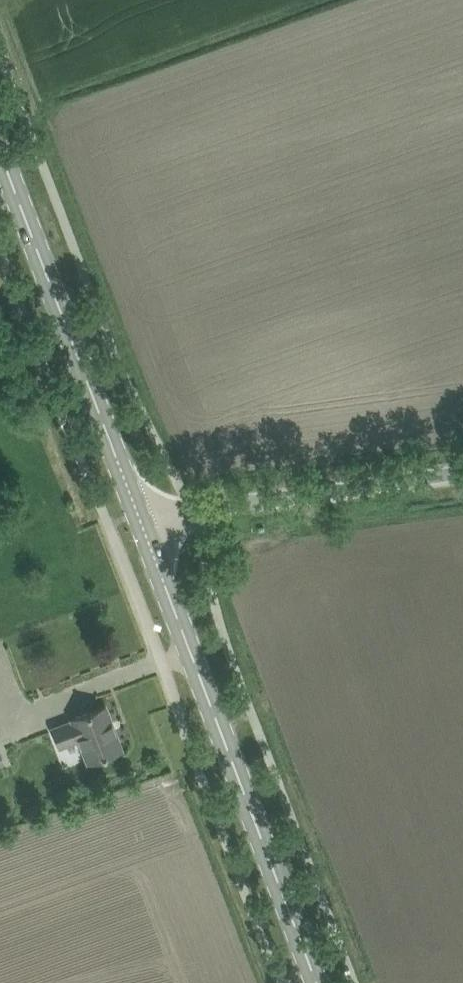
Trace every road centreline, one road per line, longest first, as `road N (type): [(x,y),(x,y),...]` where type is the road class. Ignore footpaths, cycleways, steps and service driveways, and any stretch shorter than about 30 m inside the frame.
road 1 (secondary): [(315,982),(139,524)]
road 2 (secondary): [(139,524),(0,154)]
road 3 (unclassified): [(139,524),(462,471)]

